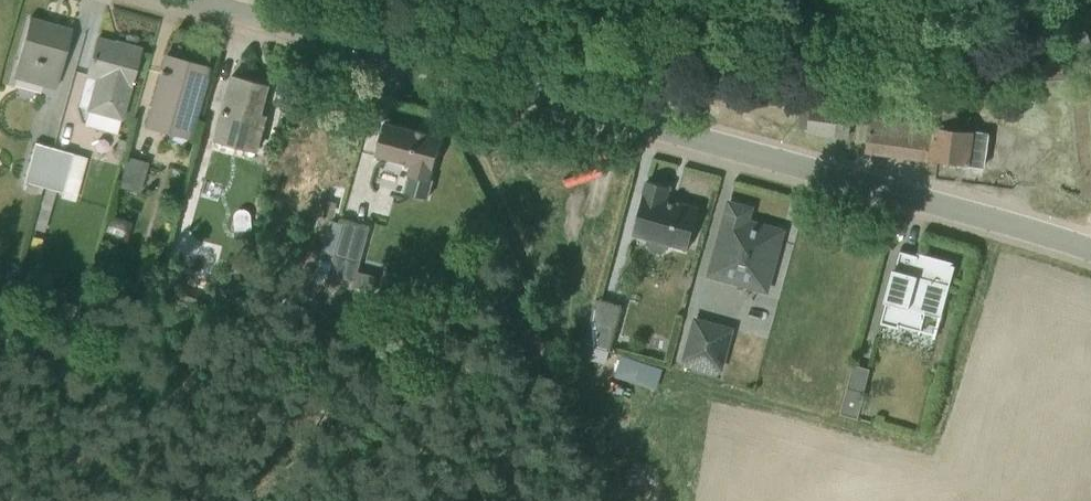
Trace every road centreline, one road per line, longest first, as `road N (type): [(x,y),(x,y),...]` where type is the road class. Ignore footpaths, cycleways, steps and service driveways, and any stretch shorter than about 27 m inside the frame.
road 1 (residential): [(195,0),(1090,250)]
road 2 (track): [(432,66),(653,500)]

